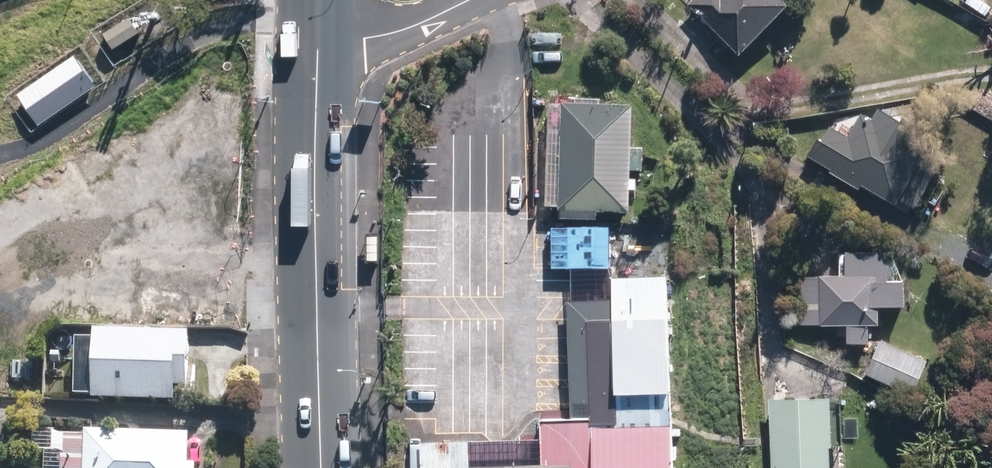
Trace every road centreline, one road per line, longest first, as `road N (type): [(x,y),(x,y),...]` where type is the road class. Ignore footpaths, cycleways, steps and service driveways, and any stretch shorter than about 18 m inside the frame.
road 1 (primary): [(318,47),(323,467)]
road 2 (residential): [(472,0),(422,23),(318,47)]

